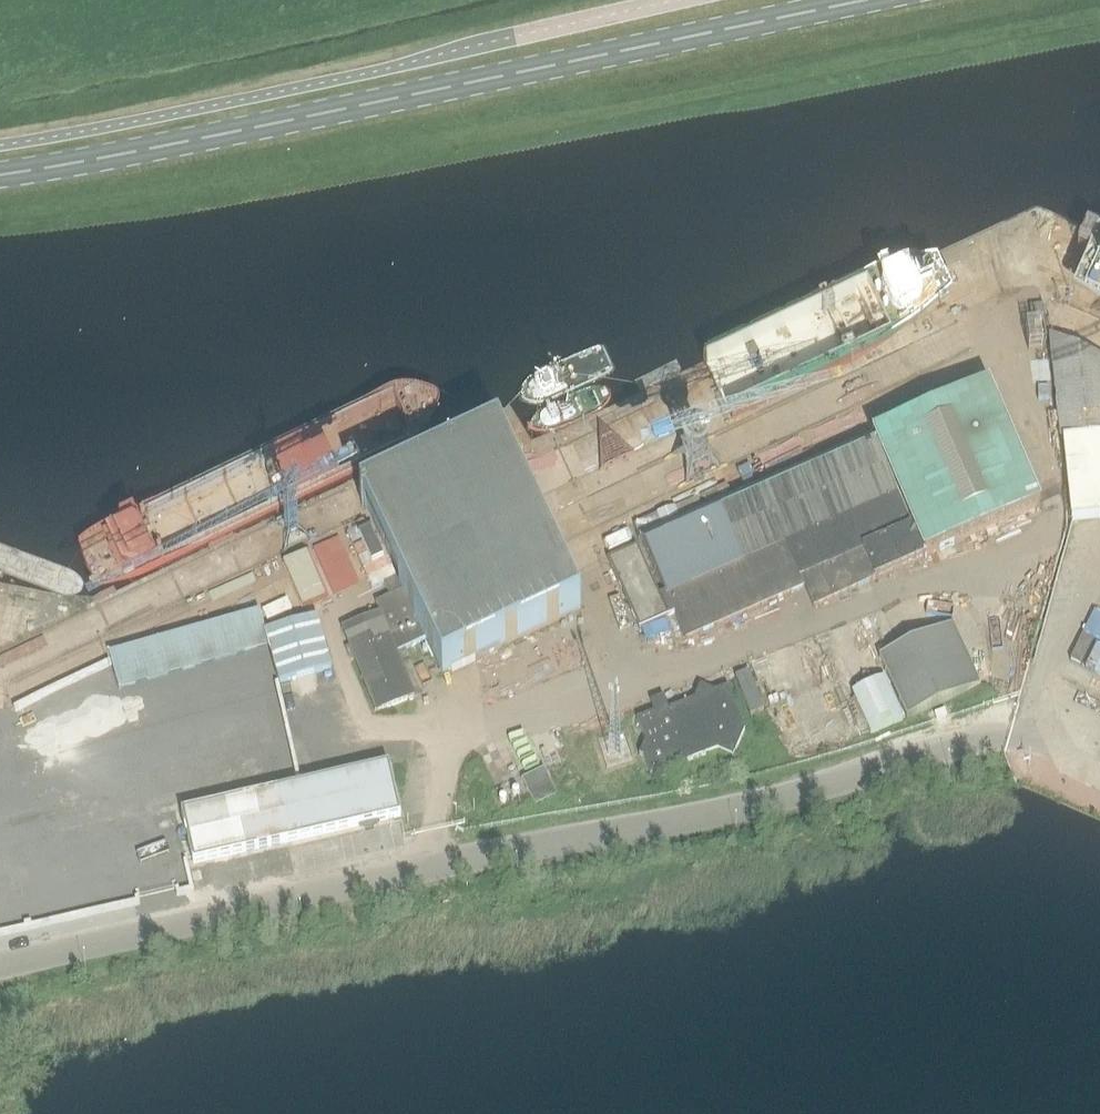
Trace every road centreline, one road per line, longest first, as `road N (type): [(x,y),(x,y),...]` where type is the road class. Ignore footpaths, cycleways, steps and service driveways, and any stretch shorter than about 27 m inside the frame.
road 1 (unclassified): [(0,963),(1009,735)]
road 2 (secondary): [(871,0),(0,176)]

